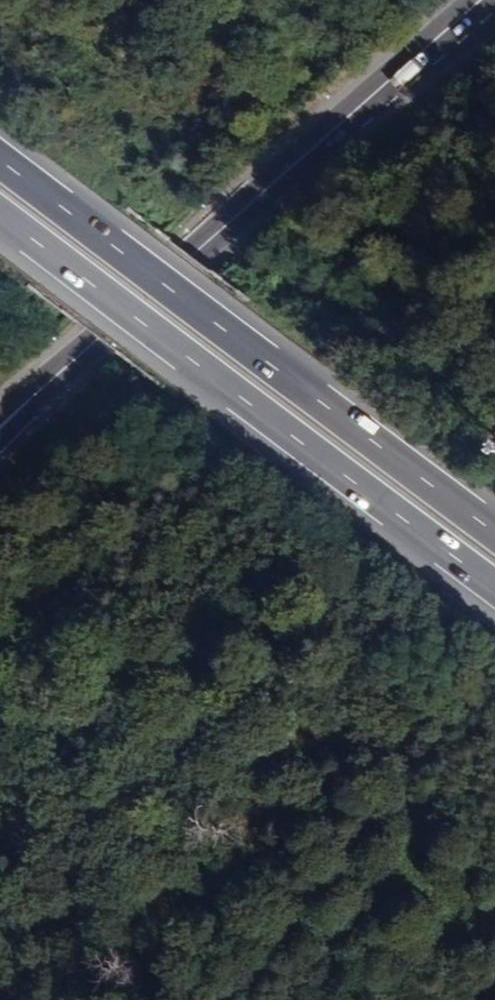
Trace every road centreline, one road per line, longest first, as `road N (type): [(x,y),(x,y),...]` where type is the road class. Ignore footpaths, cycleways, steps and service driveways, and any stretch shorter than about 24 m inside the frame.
road 1 (primary): [(0,431),(483,0)]
road 2 (motorway): [(0,214),(494,587)]
road 3 (motorway): [(494,533),(0,161)]

